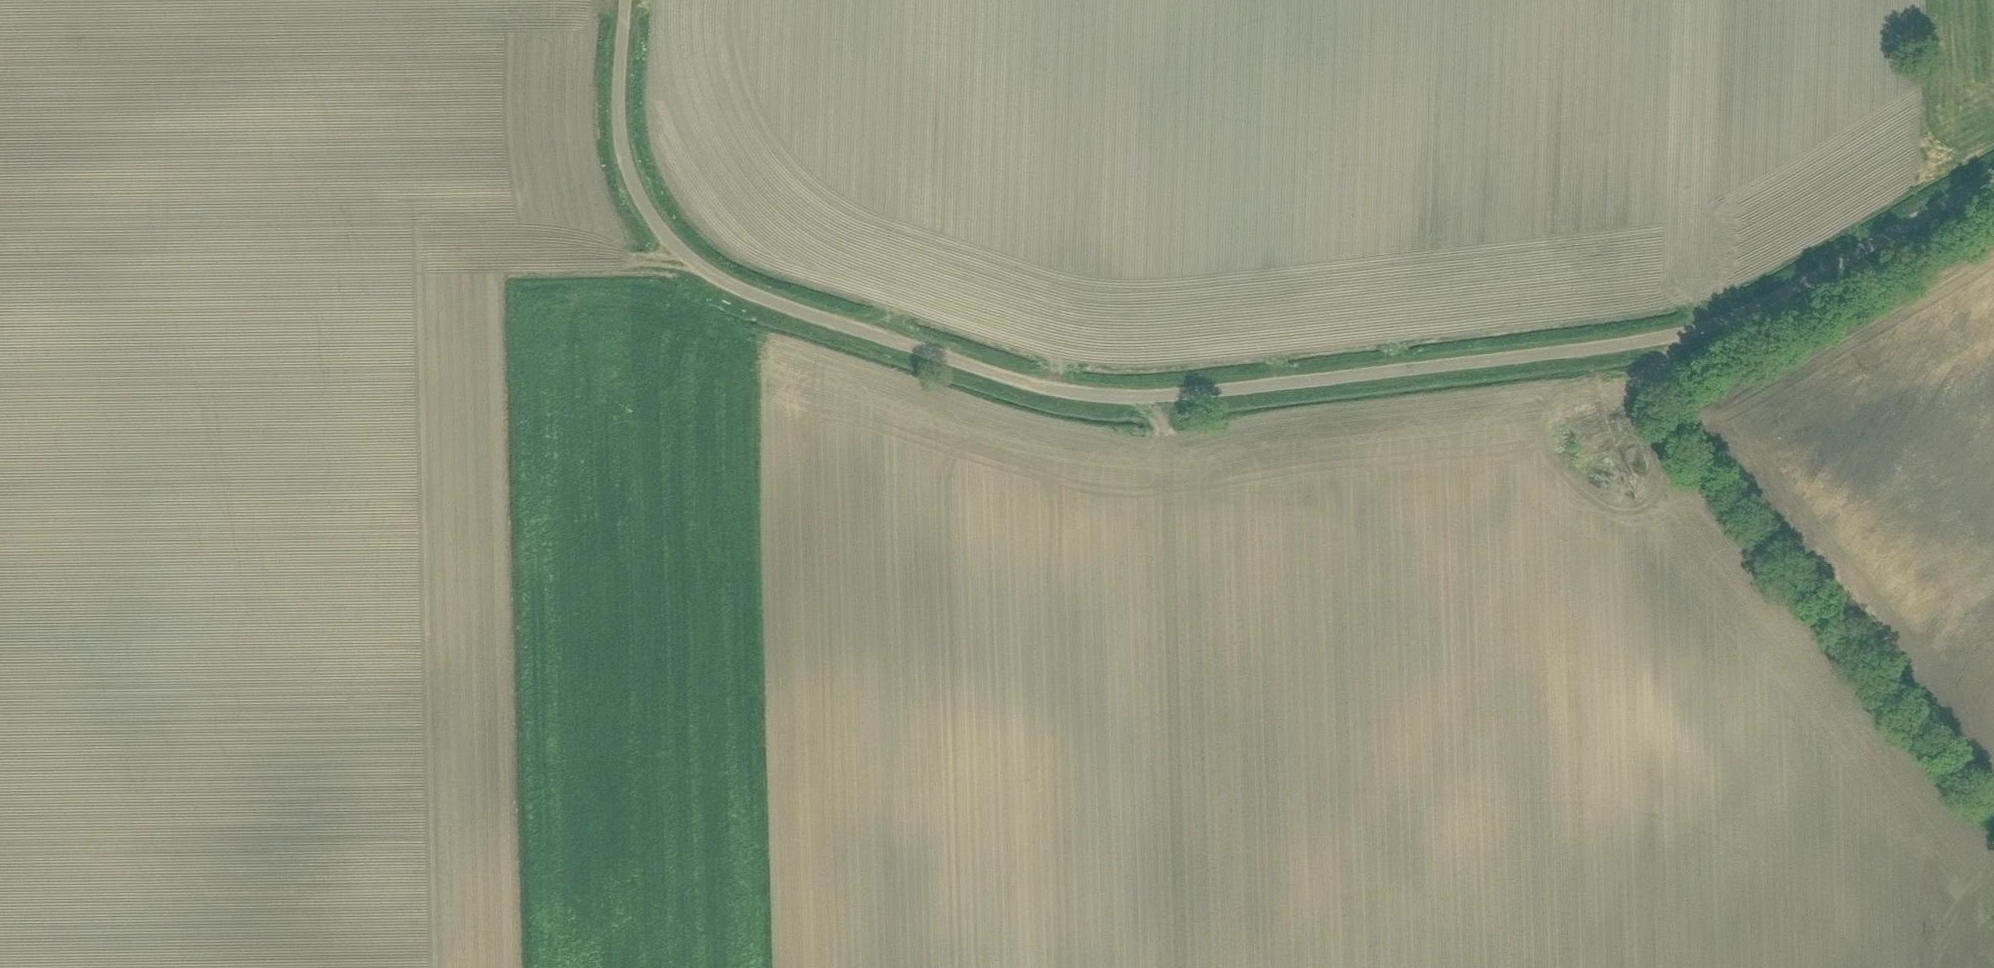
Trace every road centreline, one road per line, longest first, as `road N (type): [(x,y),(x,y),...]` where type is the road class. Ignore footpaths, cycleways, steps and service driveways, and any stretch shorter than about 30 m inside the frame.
road 1 (unclassified): [(1993,175),(1812,278),(1698,328),(1633,342),(1170,396),(1096,394),(1028,382),(775,302),(684,255),(661,233),(629,172),(619,74),(625,0)]

